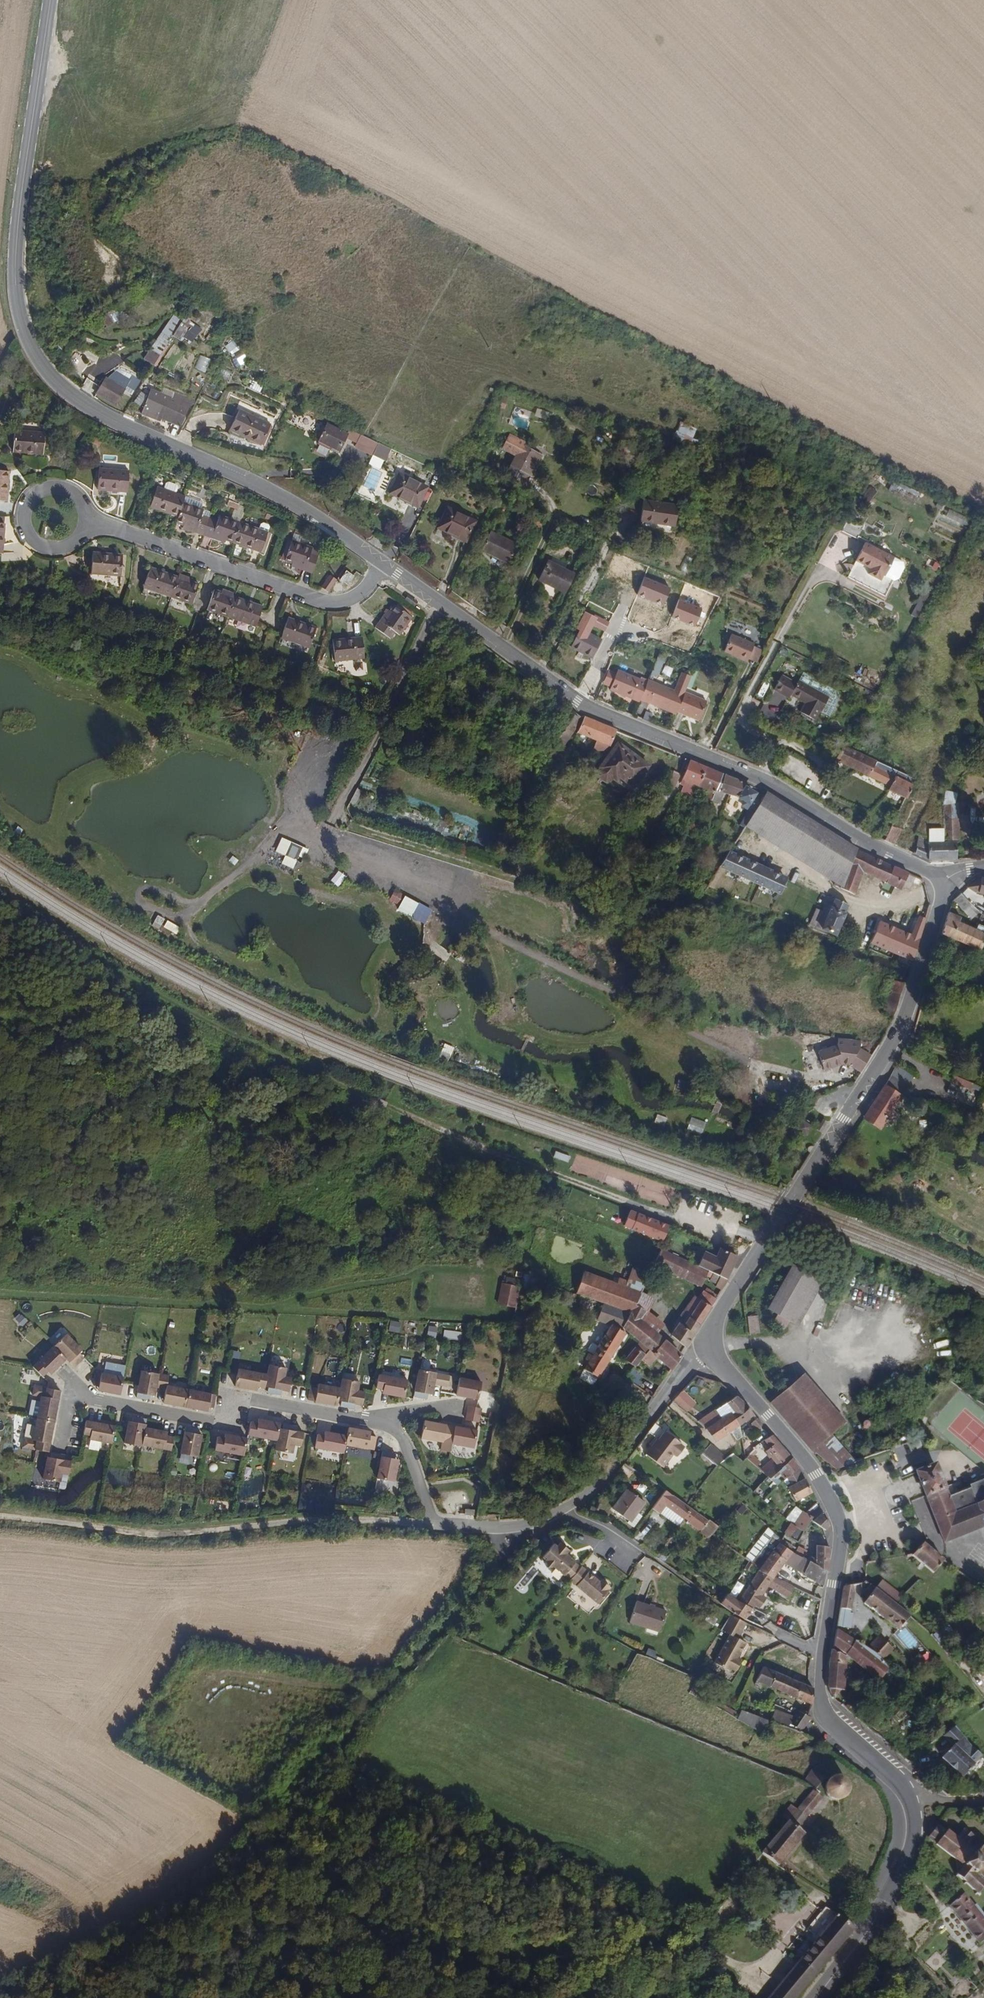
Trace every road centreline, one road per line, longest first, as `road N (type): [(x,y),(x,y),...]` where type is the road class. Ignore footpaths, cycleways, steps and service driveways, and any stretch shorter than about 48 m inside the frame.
road 1 (secondary): [(381,561),(277,494),(100,413),(57,381),(32,346),(19,306),(16,250),(52,0)]
road 2 (secondary): [(939,879),(776,786),(577,701),(381,561)]
road 3 (secondary): [(913,1808),(822,1704),(839,1551),(834,1506),(713,1344)]
road 4 (secondary): [(713,1344),(719,1313),(899,1028),(943,899),(939,879)]
road 5 (track): [(430,1522),(337,1519),(166,1534),(0,1516)]
road 6 (track): [(414,1275),(281,1305),(0,1293)]
road 7 (track): [(387,1105),(630,1202),(766,1240)]
road 8 (residential): [(390,1425),(241,1400),(214,1422),(71,1396),(61,1448)]
road 9 (residential): [(381,561),(359,595),(325,601),(85,522)]
road 10 (track): [(537,1520),(377,1697)]
road 11 (residential): [(560,1509),(514,1525),(430,1522),(390,1425)]
road 12 (residential): [(713,1344),(683,1369),(617,1471),(560,1509)]
road 13 (secondary): [(814,1997),(903,1869),(913,1808)]
road 14 (residential): [(85,514),(77,498),(52,489),(35,497),(26,522),(33,538),(53,548),(74,541),(85,522)]

